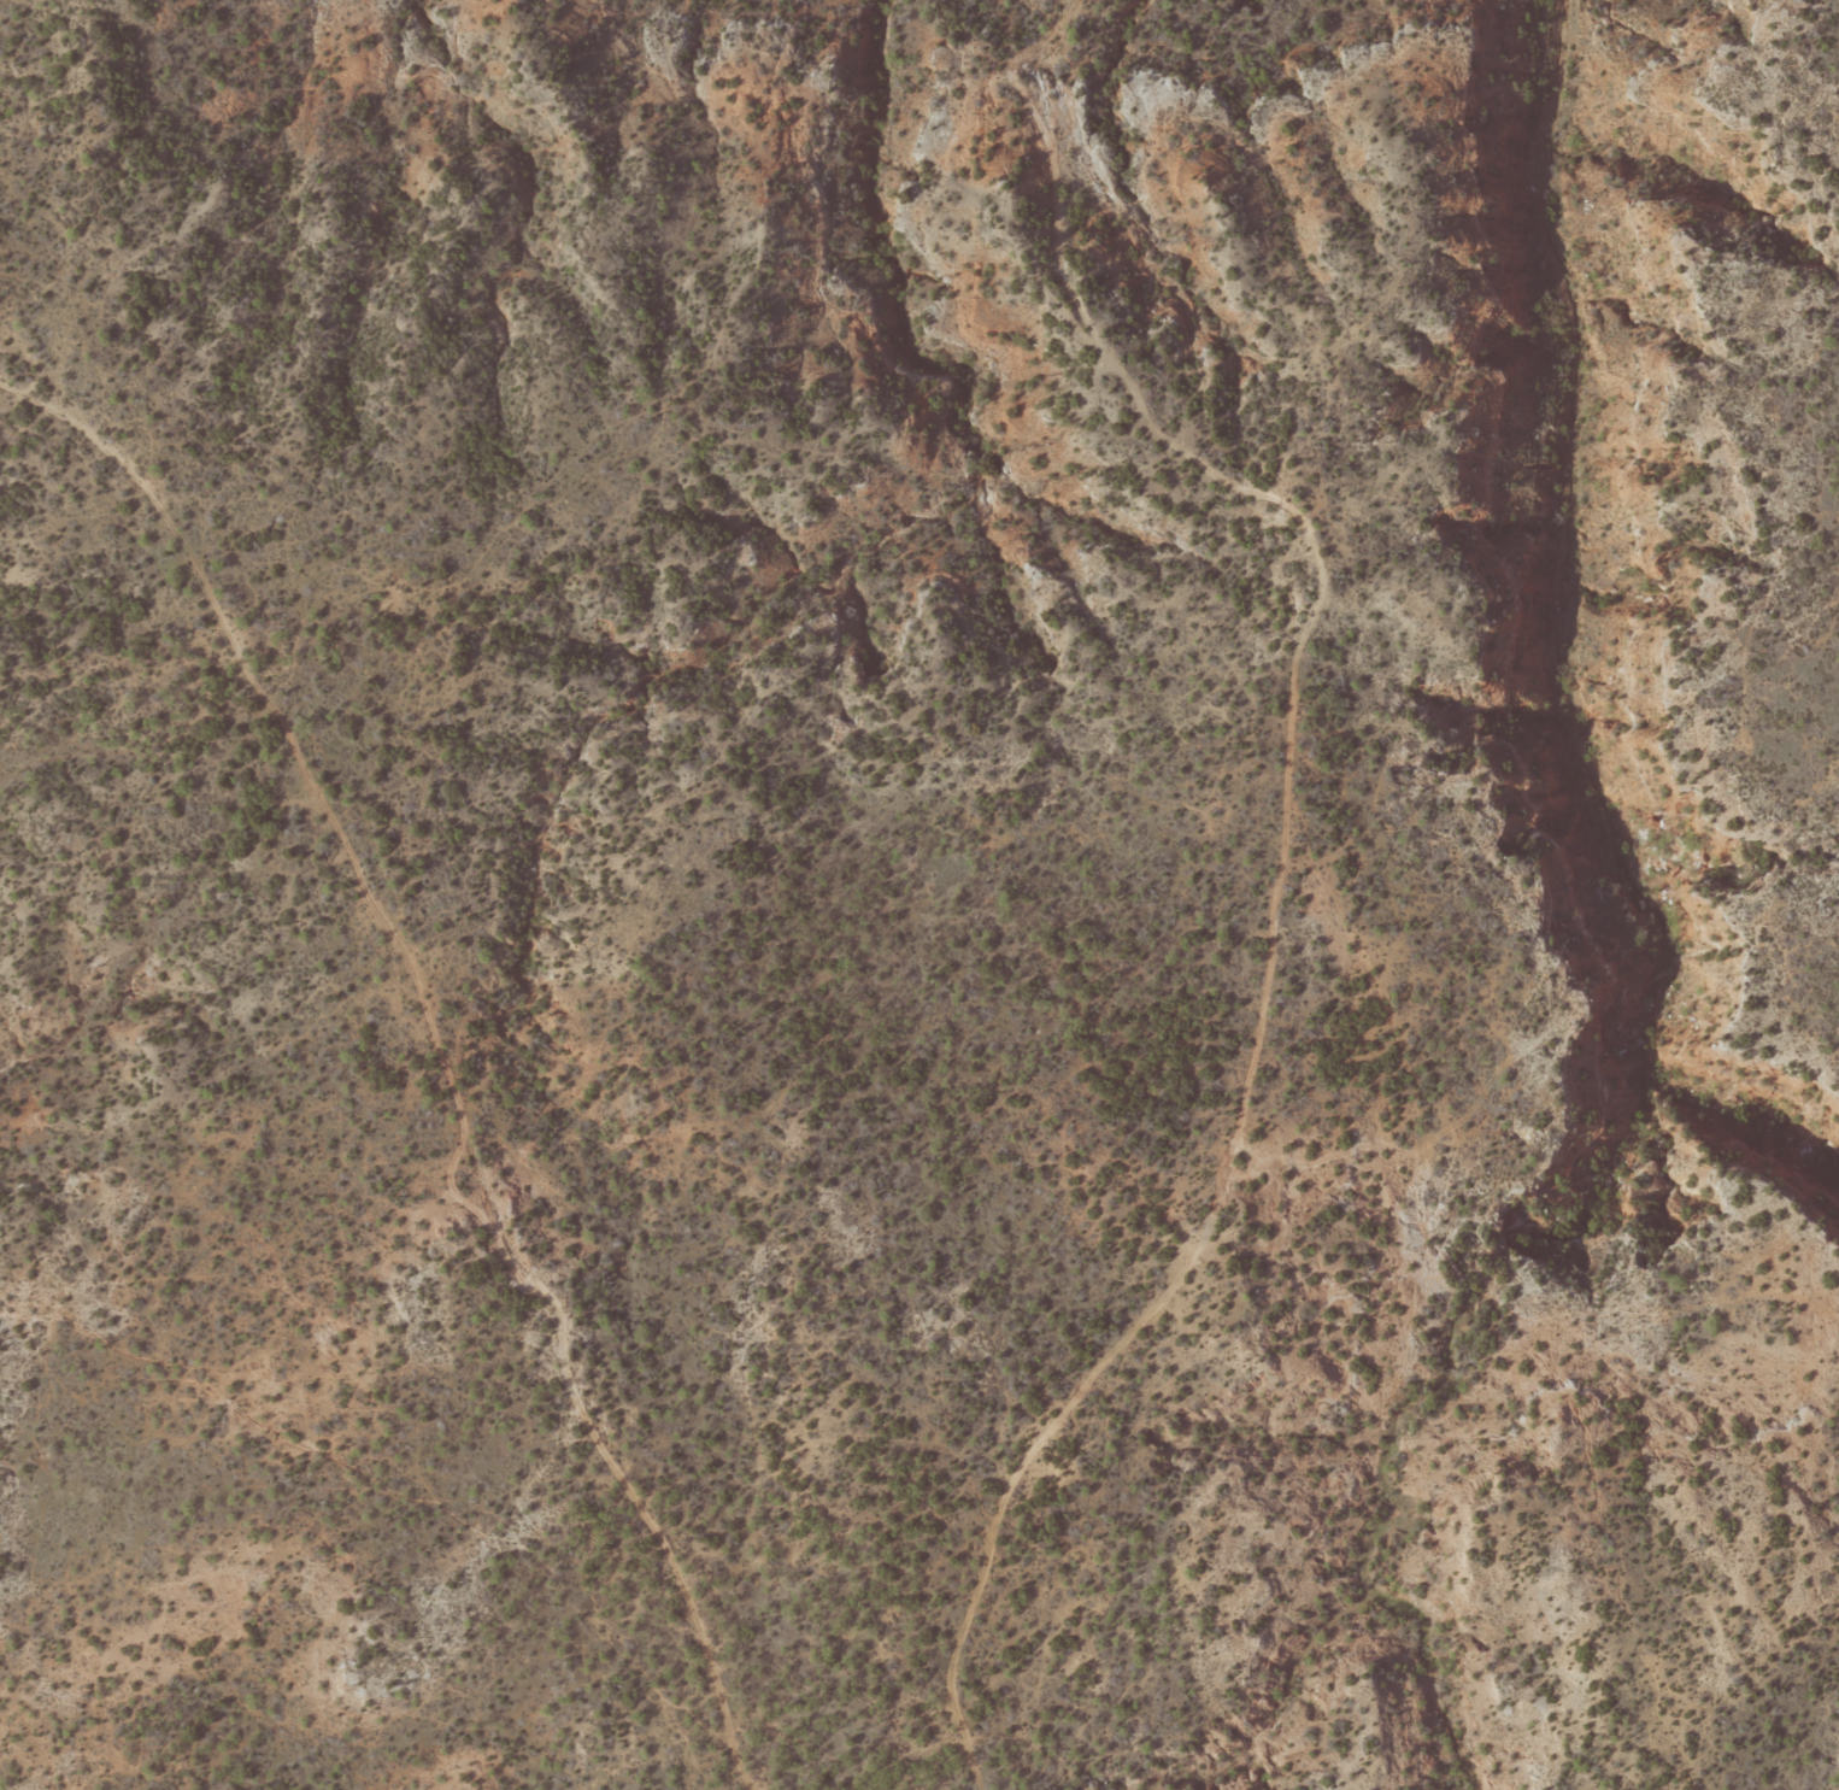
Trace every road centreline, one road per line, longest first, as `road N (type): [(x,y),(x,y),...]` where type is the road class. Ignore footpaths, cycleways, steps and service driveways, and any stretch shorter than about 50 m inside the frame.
road 1 (residential): [(704,1789),(653,1631),(550,1460),(550,1410),(531,1398),(512,1293),(287,779),(116,473),(55,417),(0,388)]

